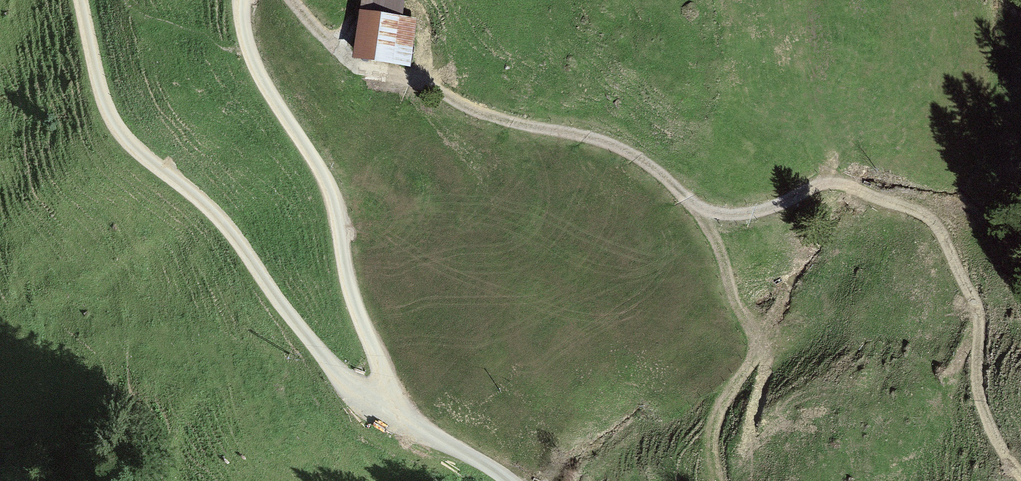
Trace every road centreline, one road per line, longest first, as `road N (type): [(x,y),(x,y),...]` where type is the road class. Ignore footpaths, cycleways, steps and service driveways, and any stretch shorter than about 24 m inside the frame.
road 1 (unclassified): [(406,424),(345,380),(224,222),(129,143),(100,90),(80,0)]
road 2 (track): [(1020,474),(990,438),(971,388),(956,279),(936,239),(909,212),(829,184),(745,216),(717,213)]
road 3 (track): [(717,213),(603,142),(488,114),(361,69),(287,0)]
road 4 (unclassified): [(249,51),(332,190),(356,312),(406,424)]

